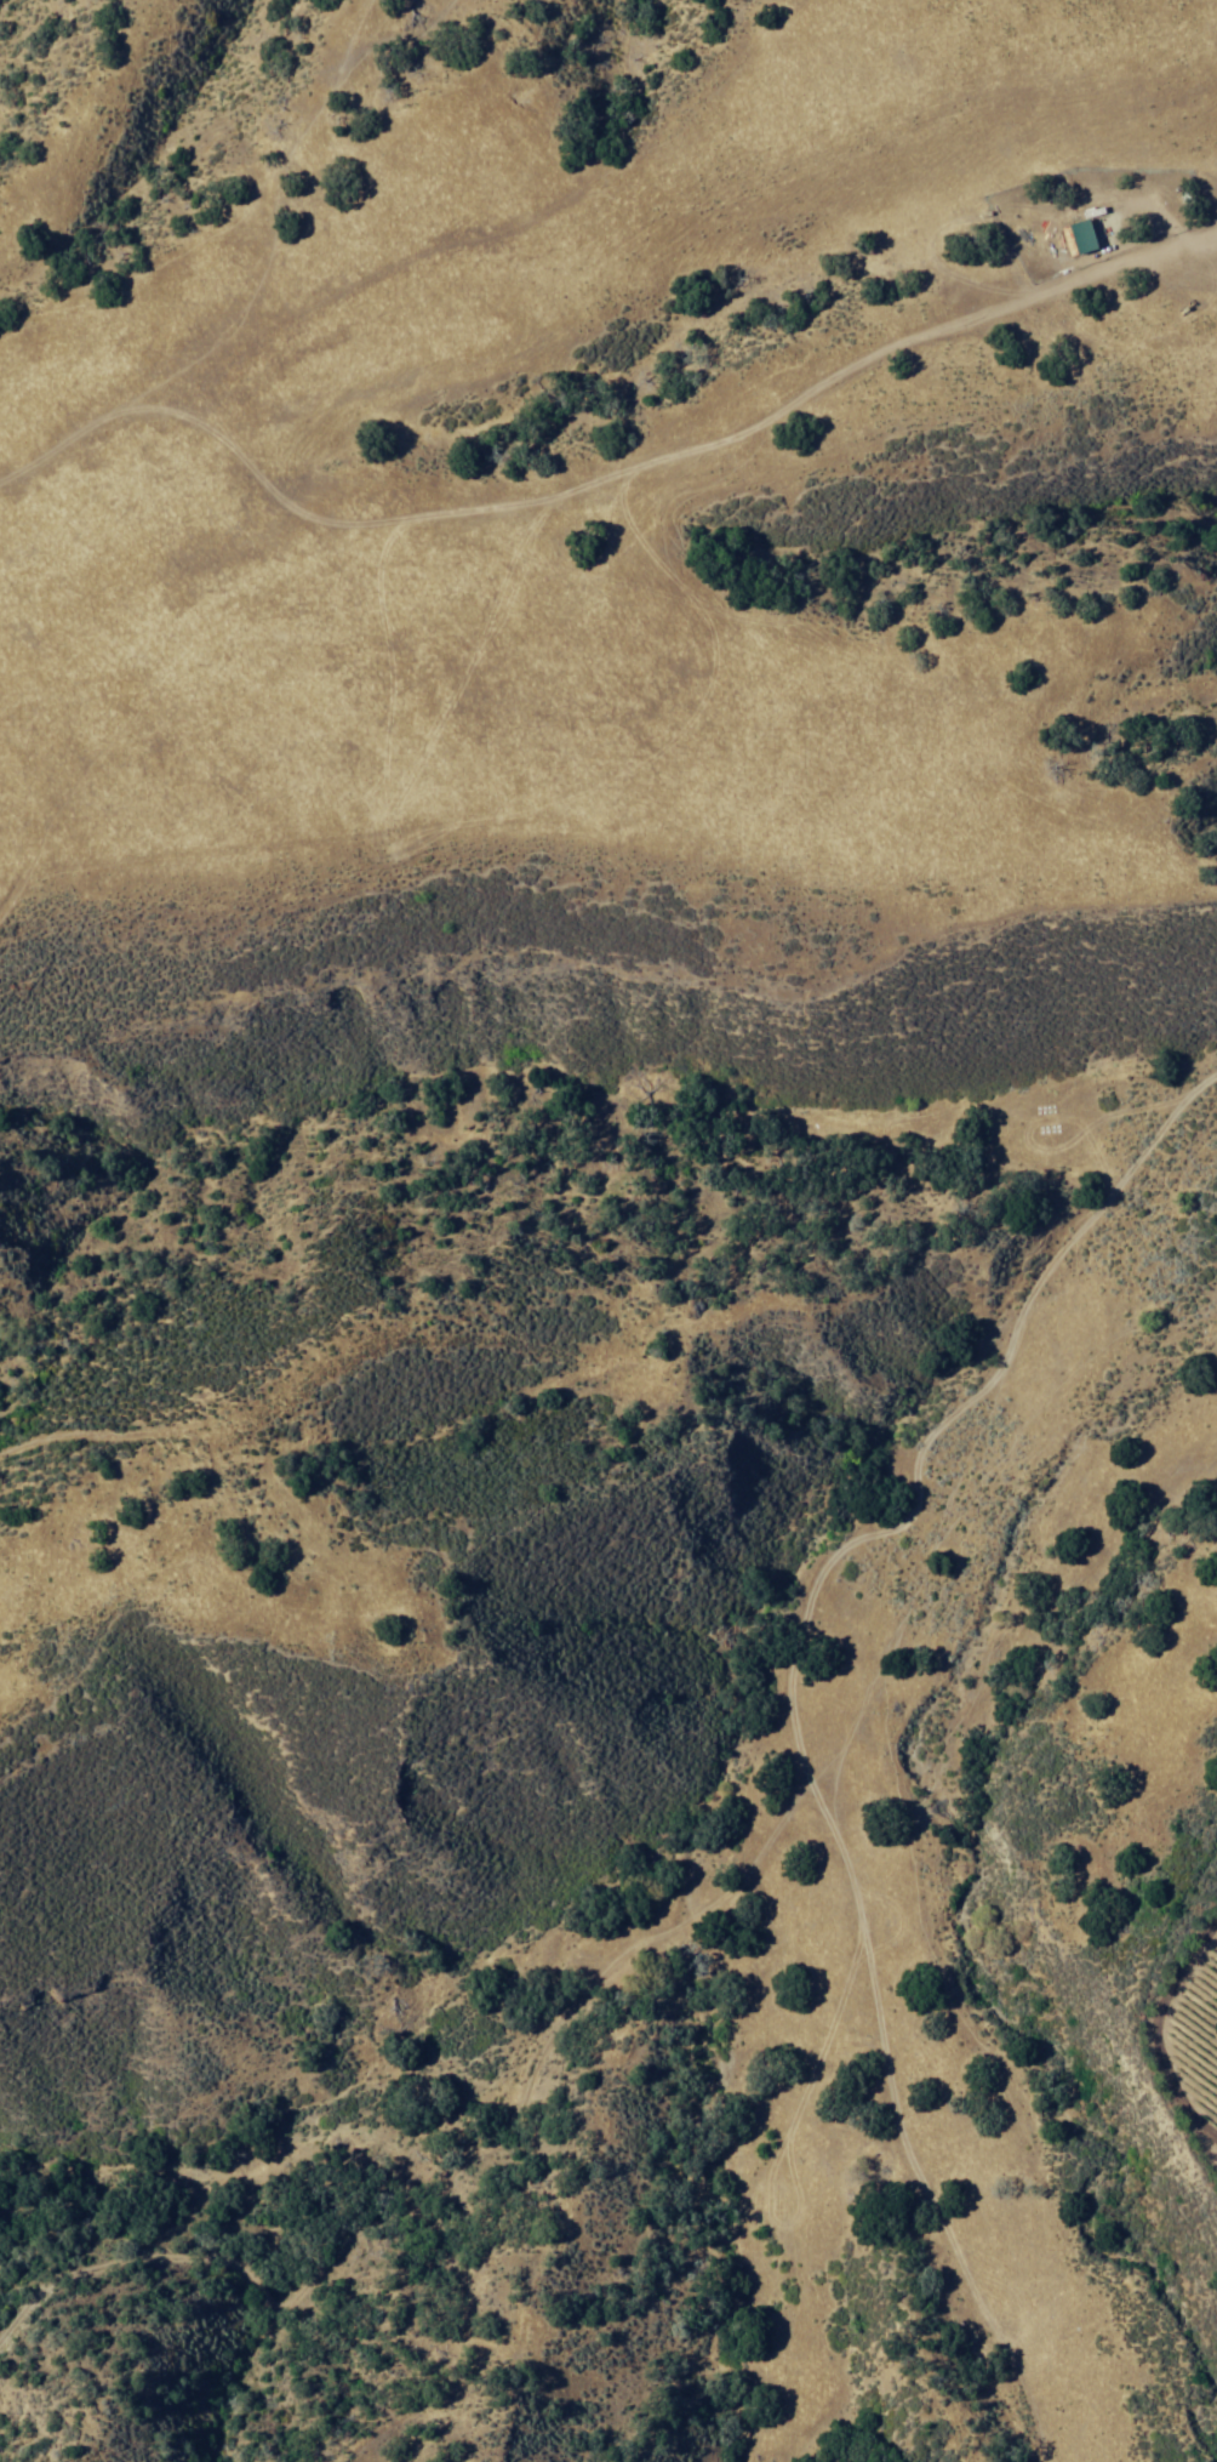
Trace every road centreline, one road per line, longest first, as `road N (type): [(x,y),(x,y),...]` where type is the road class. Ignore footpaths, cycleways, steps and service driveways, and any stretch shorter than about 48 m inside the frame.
road 1 (track): [(13,2461),(76,2413),(135,2298),(198,2253),(435,2234),(601,1964),(787,1854),(864,1790),(915,1649),(1017,1558),(1216,1472)]
road 2 (track): [(0,529),(116,458),(199,439),(333,446),(429,497),(659,472),(1074,304),(1216,197)]
road 3 (track): [(0,960),(205,819),(429,497)]
road 4 (track): [(154,1443),(0,1460)]

